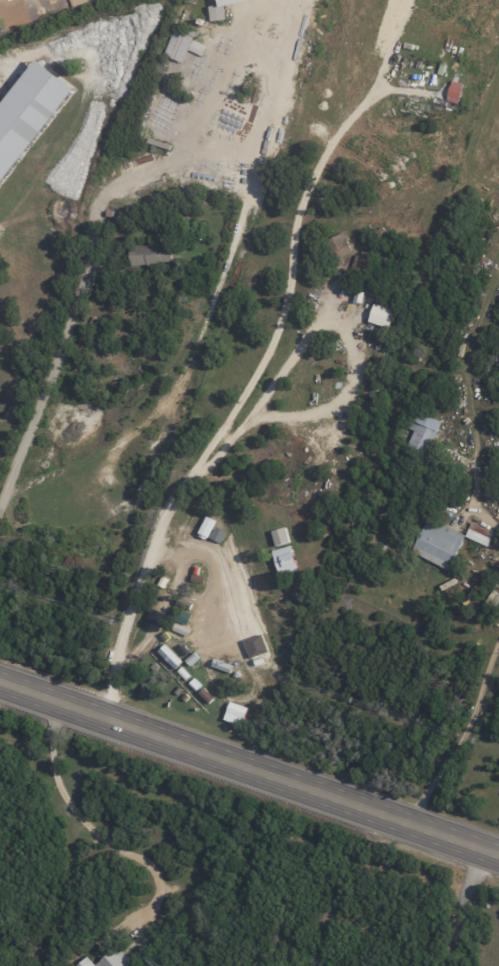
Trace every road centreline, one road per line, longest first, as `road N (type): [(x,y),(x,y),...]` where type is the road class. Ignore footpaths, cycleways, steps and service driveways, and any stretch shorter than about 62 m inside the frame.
road 1 (primary): [(498,856),(0,682)]

